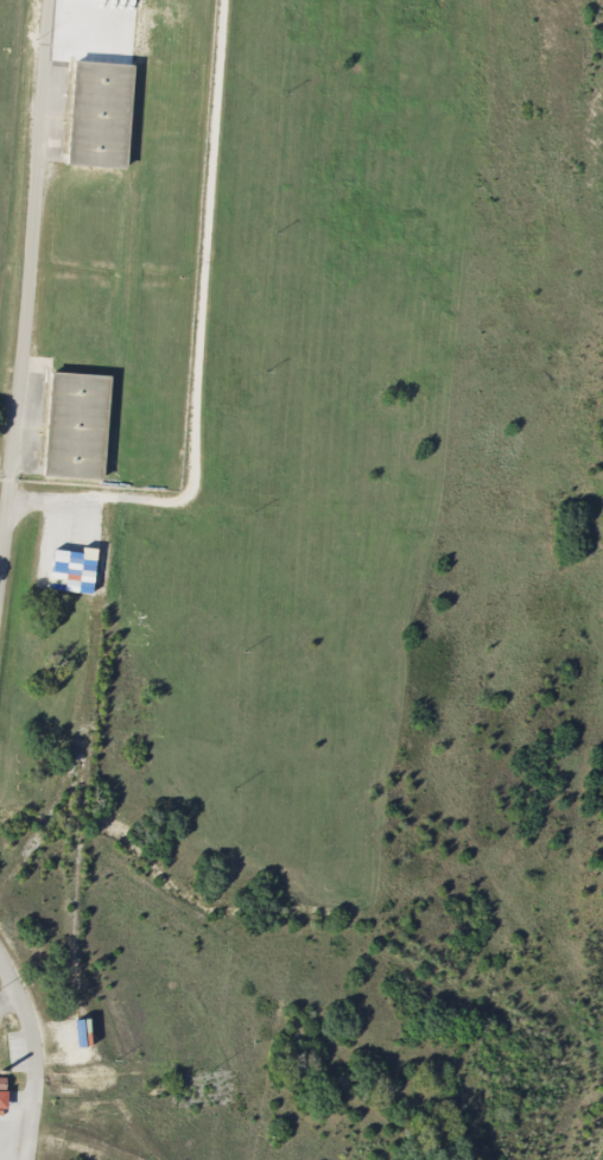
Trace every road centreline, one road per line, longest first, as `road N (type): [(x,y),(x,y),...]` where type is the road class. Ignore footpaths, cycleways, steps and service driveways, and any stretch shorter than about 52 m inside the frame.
road 1 (residential): [(227,0),(190,492),(179,501),(150,501),(6,486)]
road 2 (residential): [(0,542),(28,335),(50,0)]
road 3 (residential): [(25,1159),(37,1060),(31,1021),(0,960)]

